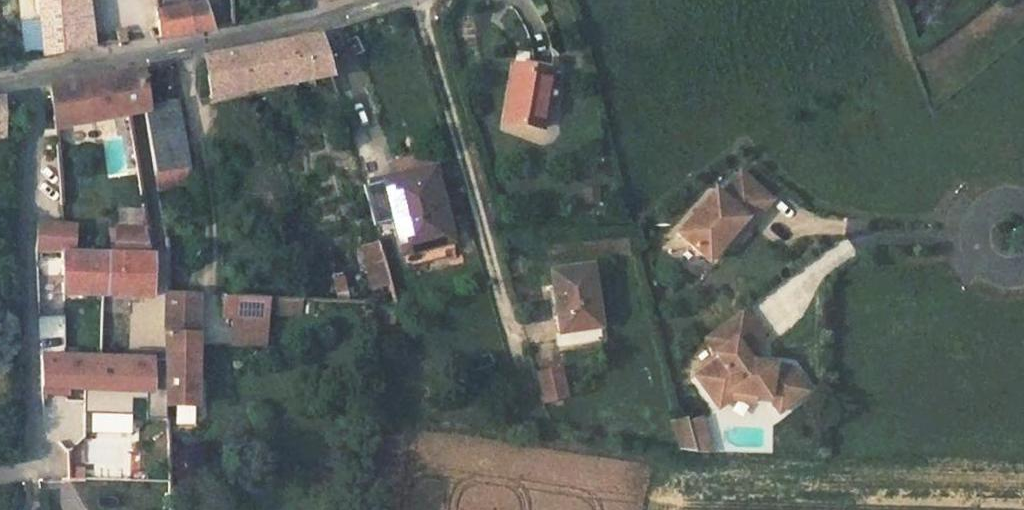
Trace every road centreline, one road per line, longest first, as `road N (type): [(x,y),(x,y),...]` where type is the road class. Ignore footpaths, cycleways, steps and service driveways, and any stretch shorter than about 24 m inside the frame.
road 1 (track): [(416,0),(532,407)]
road 2 (residential): [(0,79),(250,35),(380,0)]

